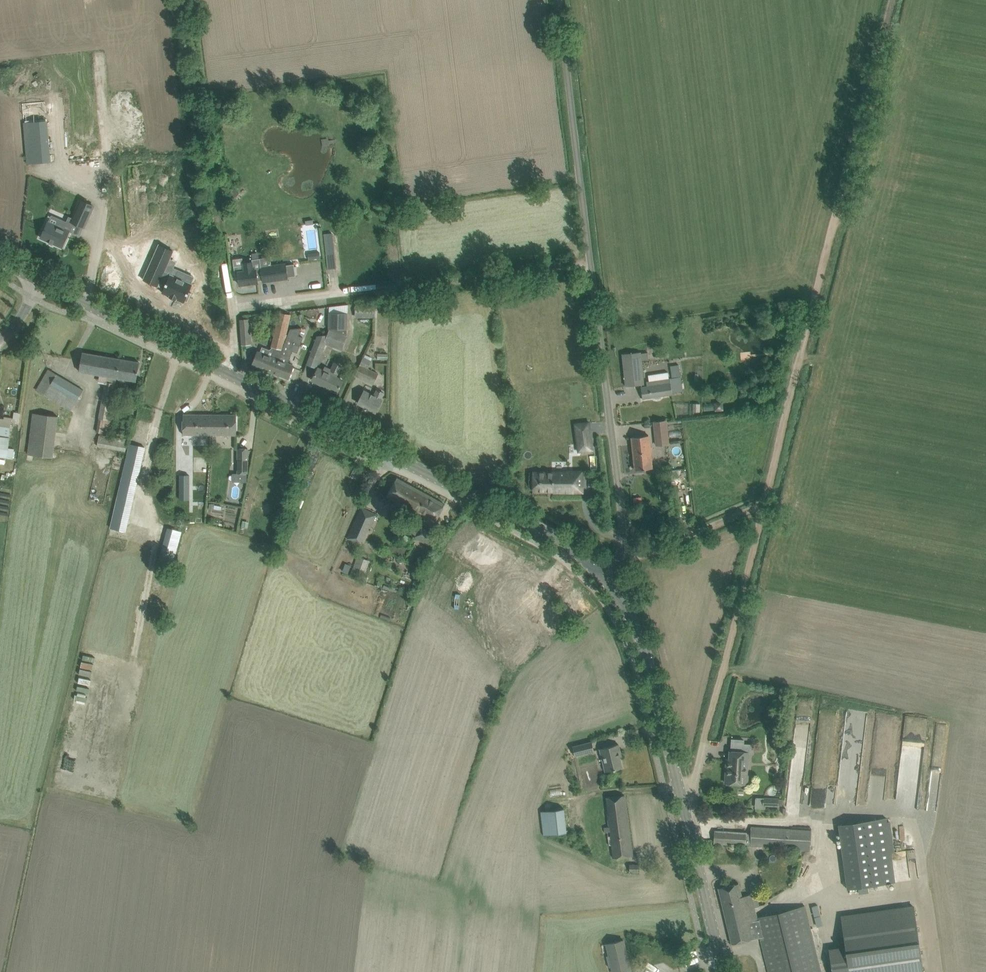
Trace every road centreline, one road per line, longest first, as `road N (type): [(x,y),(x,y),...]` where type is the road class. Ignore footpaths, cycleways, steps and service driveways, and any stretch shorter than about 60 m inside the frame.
road 1 (tertiary): [(616,594),(562,542),(40,280)]
road 2 (unclassified): [(616,594),(618,512),(555,0)]
road 3 (tertiary): [(724,971),(649,664),(616,594)]

